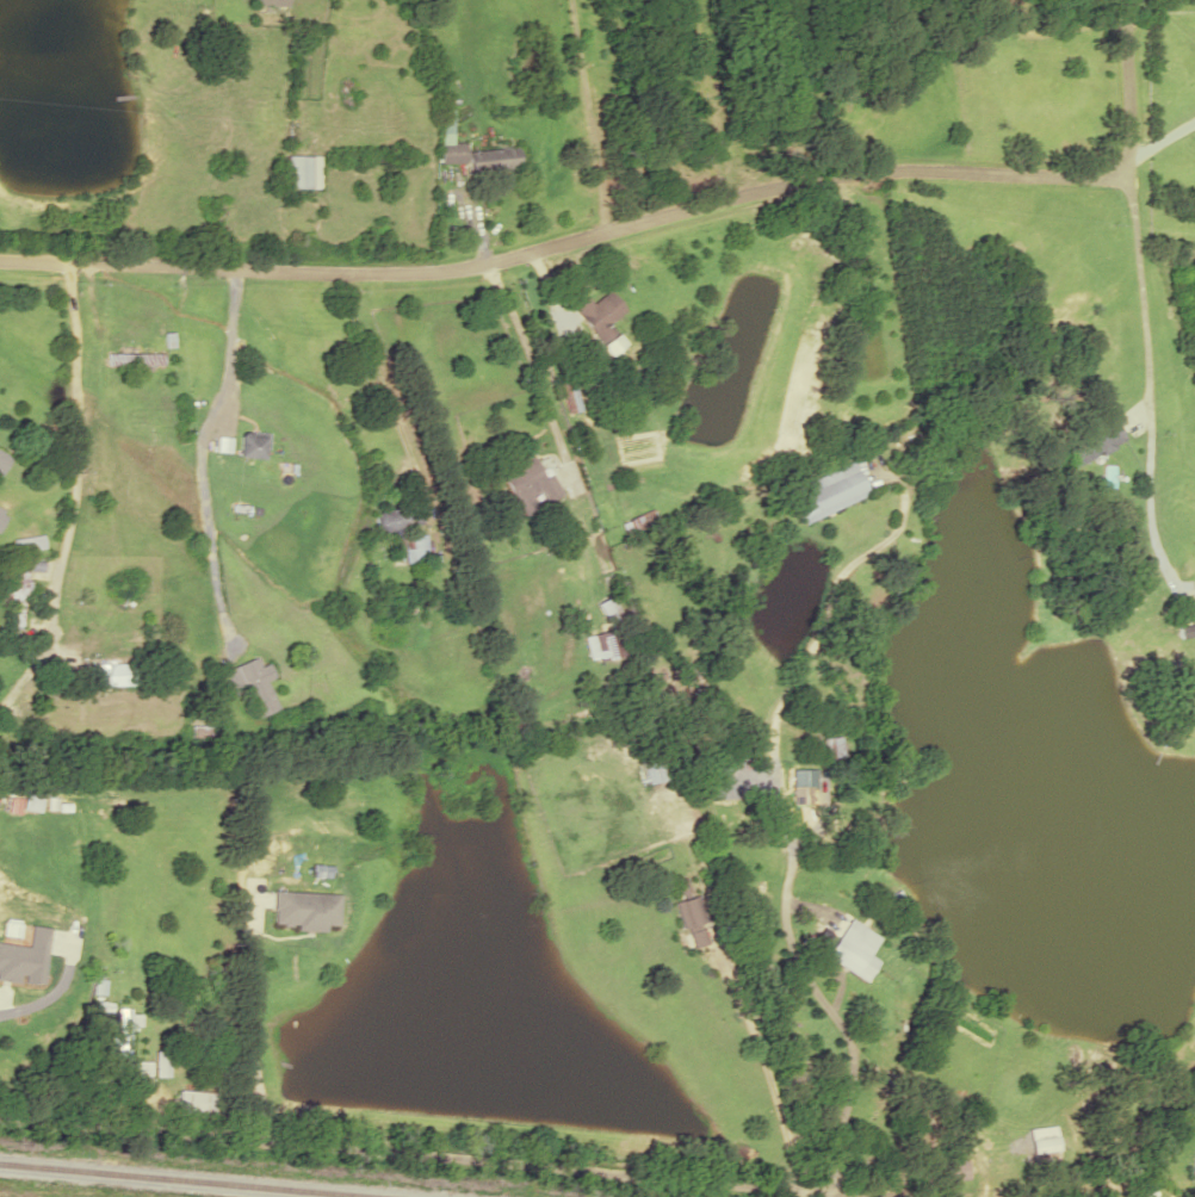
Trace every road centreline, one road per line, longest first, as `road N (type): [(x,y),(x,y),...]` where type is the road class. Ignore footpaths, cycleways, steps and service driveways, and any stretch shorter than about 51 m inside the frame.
road 1 (residential): [(1135,0),(1126,2),(1128,142),(1120,179),(899,168),(806,176),(439,273),(0,261)]
road 2 (residential): [(0,1114),(867,1196)]
road 3 (residential): [(832,1193),(850,1056),(782,926),(792,844),(764,779),(787,693),(815,645),(835,573),(880,544),(900,514),(897,477)]
road 4 (residential): [(70,263),(72,489),(38,669),(19,707)]

